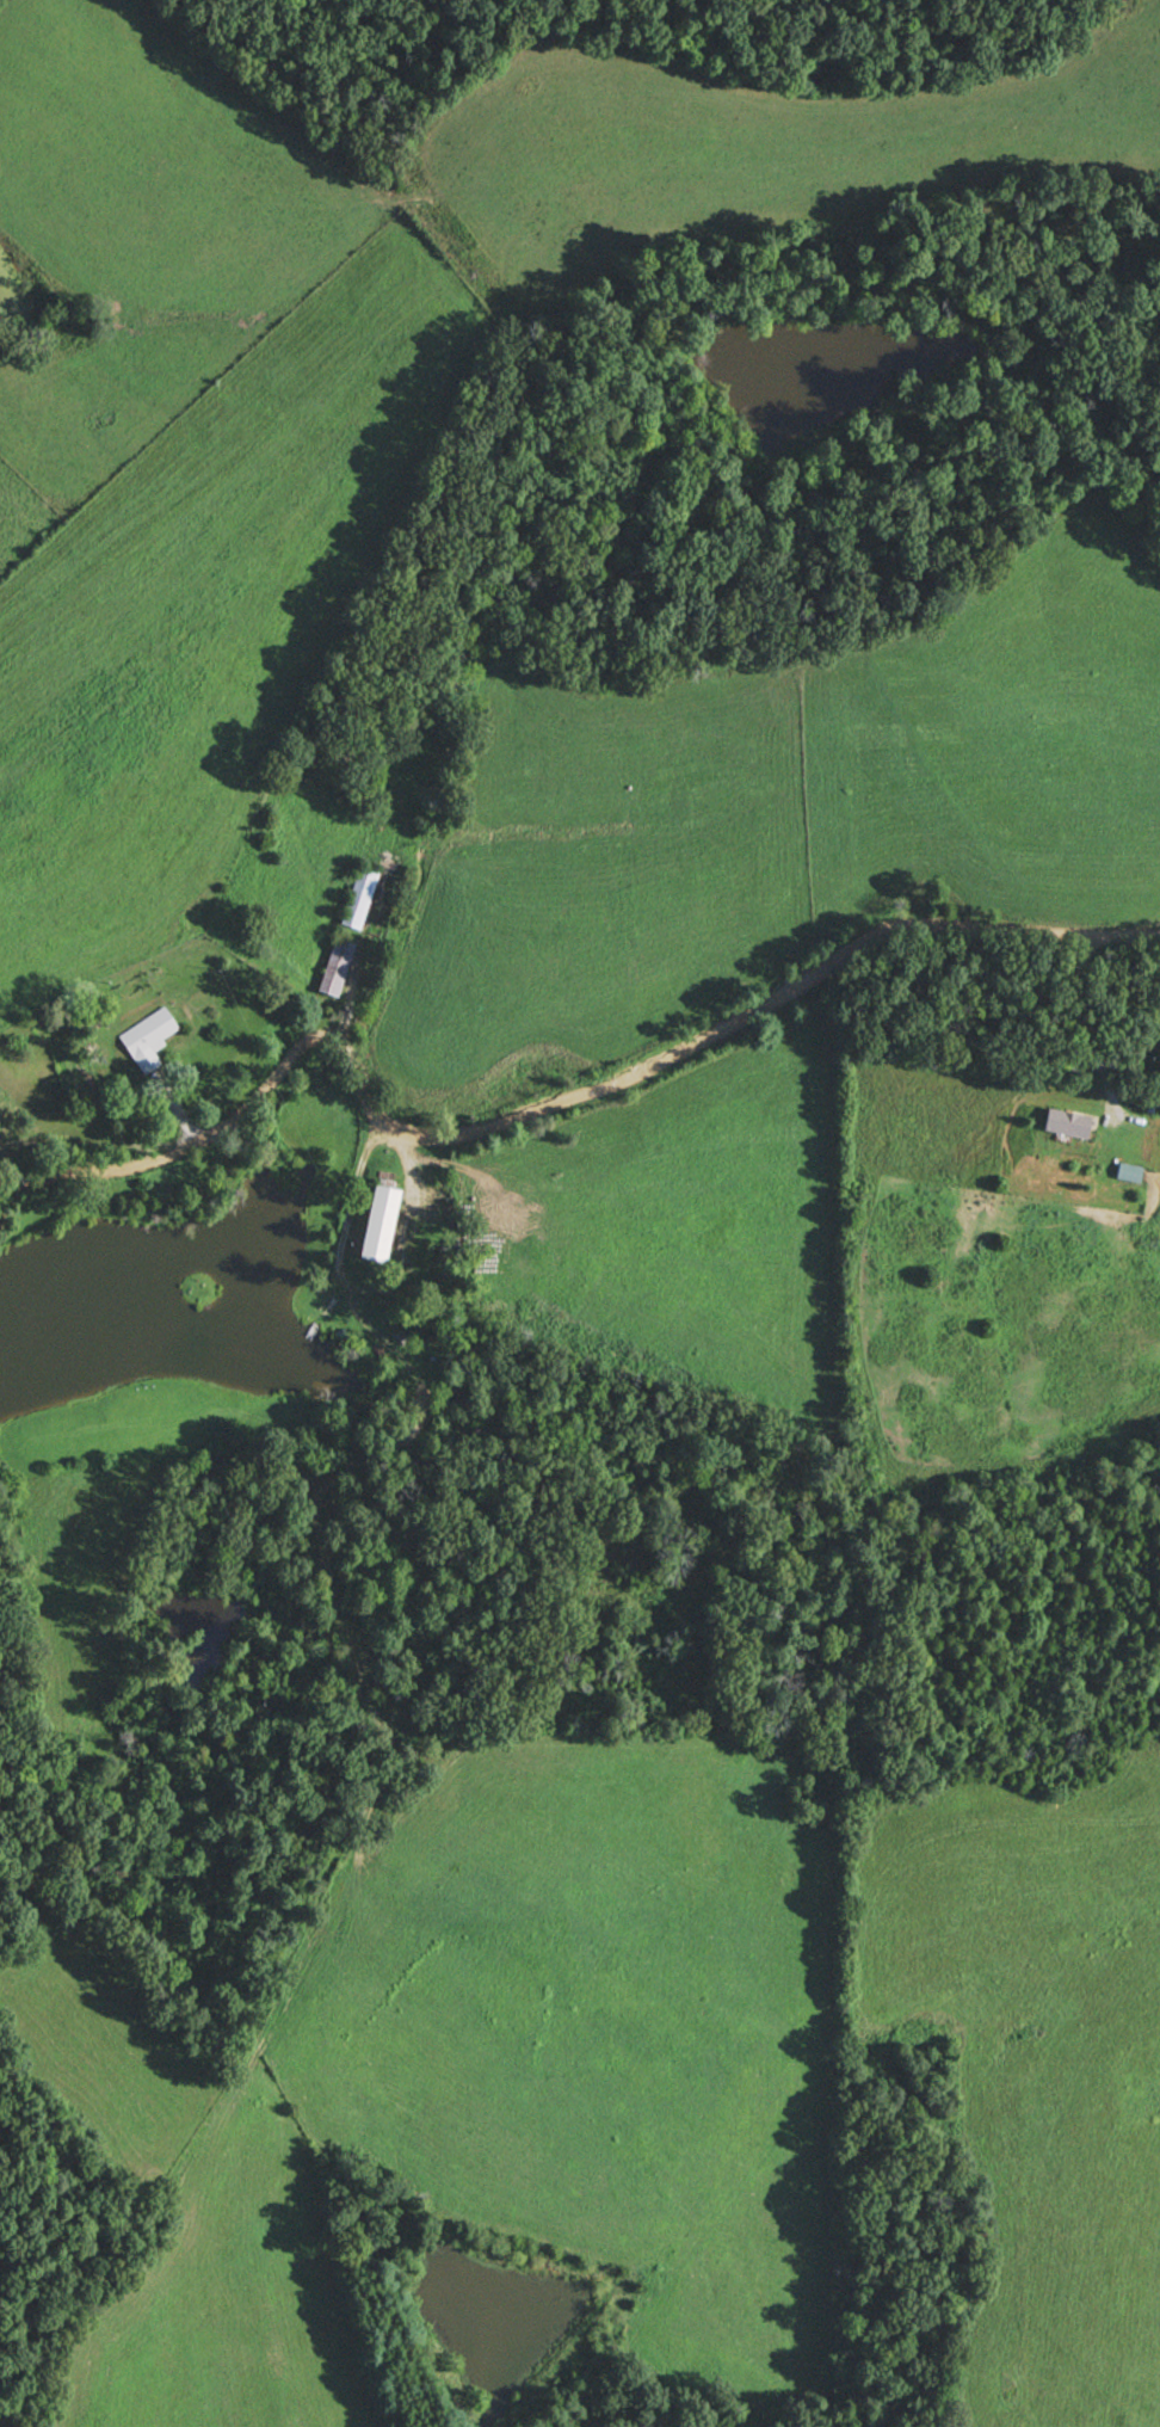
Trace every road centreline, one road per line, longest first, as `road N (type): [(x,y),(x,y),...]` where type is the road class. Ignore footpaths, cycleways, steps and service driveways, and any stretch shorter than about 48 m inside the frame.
road 1 (residential): [(0,1210),(68,1179),(88,1159),(132,1144),(209,1135),(307,1039),(354,1064),(374,1105),(397,1123),(432,1133),(477,1127),(599,1085),(902,913),(1062,934),(1159,931)]

